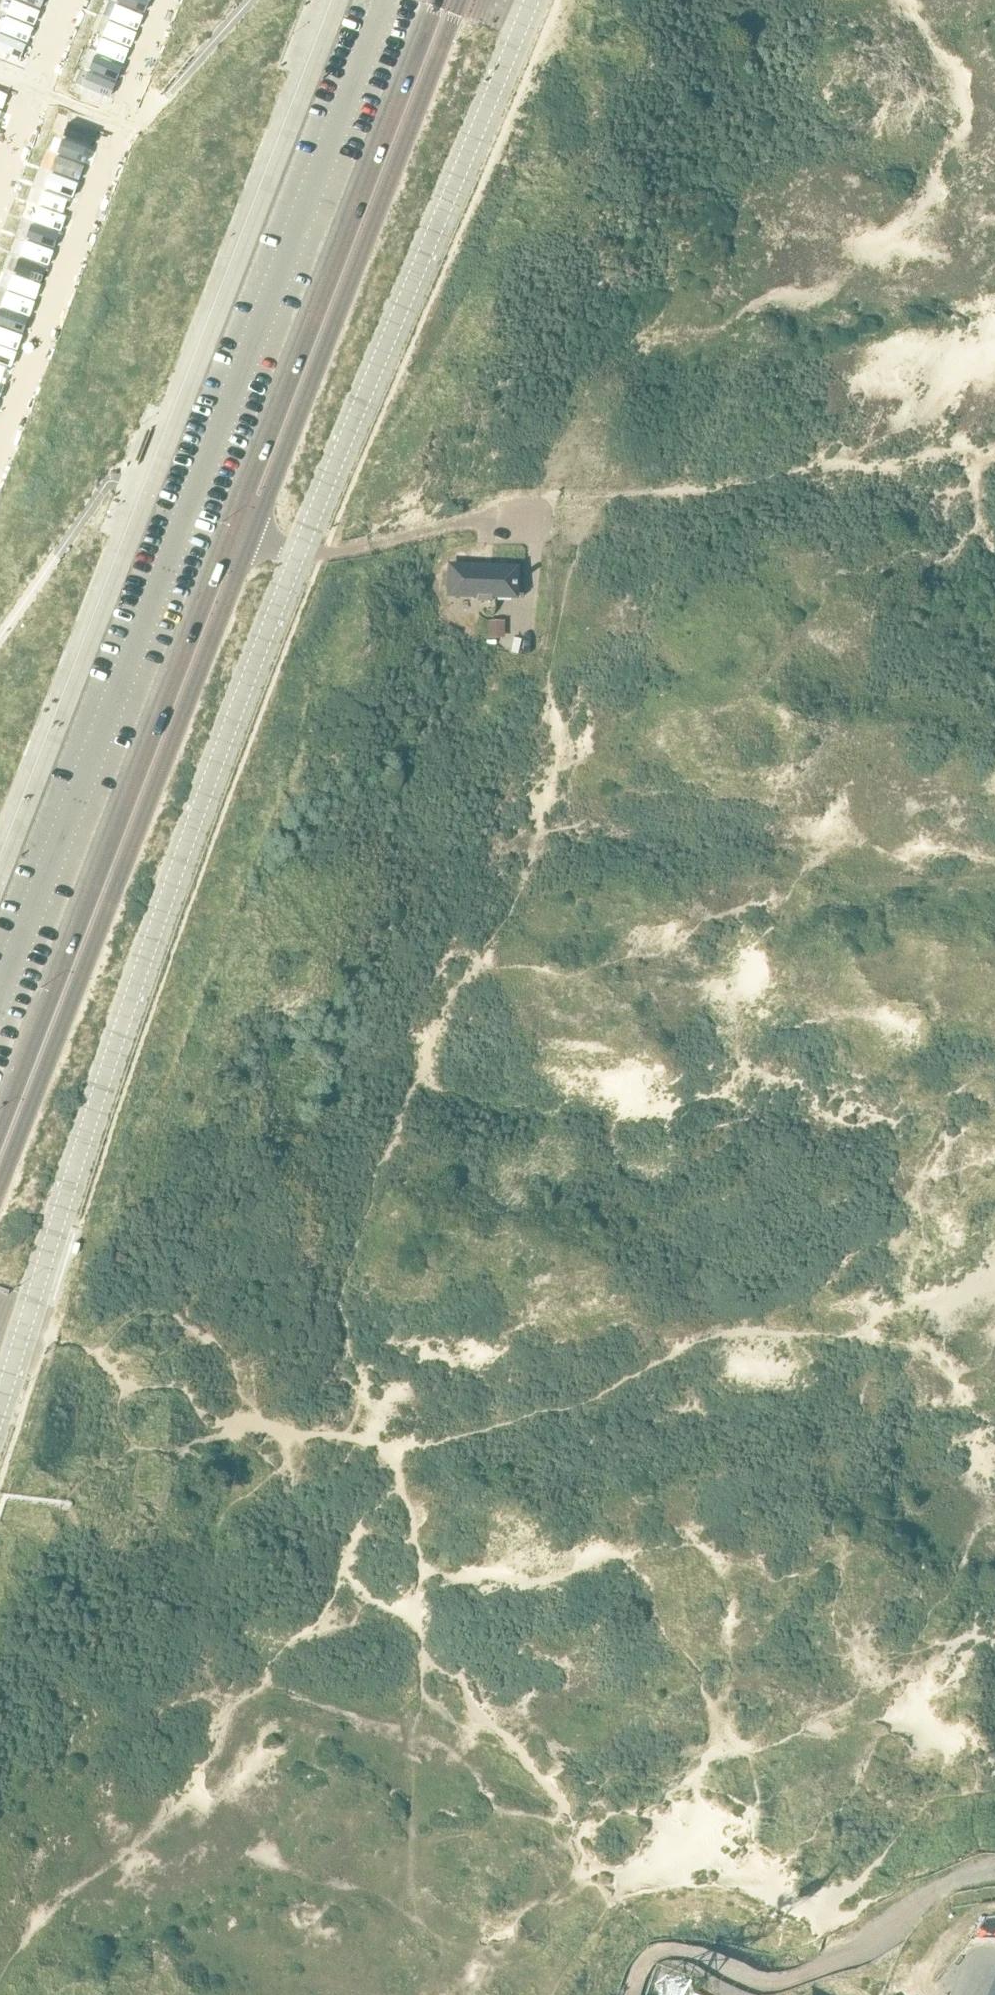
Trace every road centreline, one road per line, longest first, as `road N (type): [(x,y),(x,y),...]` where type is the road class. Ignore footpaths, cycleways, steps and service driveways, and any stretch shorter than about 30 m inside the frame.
road 1 (primary): [(0,1180),(462,0)]
road 2 (primary): [(438,0),(0,1134)]
road 3 (track): [(994,1871),(931,1893),(865,1945),(809,1973),(754,1980),(706,1956),(665,1950),(645,1961),(630,1994)]

